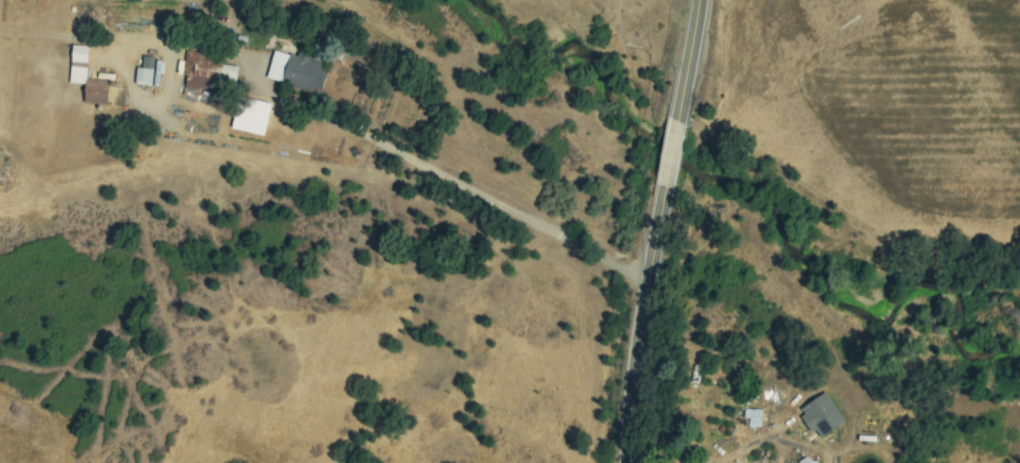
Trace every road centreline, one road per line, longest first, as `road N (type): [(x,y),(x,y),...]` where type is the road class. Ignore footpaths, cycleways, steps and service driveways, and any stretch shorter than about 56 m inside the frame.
road 1 (tertiary): [(630,462),(668,193)]
road 2 (tertiary): [(681,119),(702,0)]

